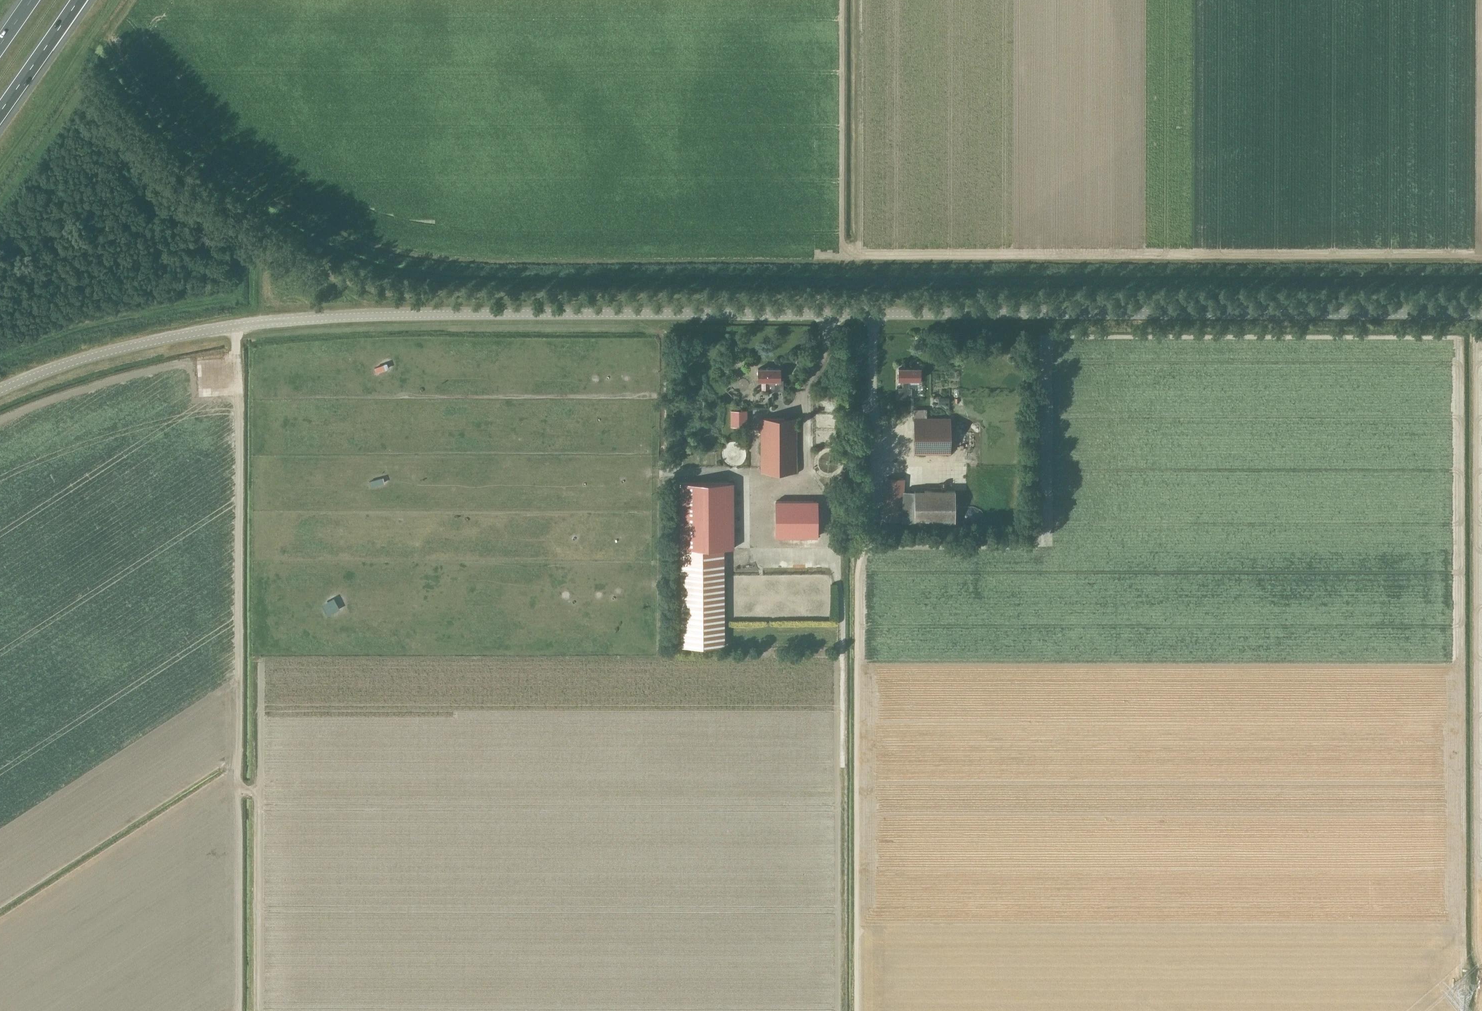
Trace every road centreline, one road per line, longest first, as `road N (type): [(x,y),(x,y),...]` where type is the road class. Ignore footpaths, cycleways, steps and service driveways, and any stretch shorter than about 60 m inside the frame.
road 1 (unclassified): [(0,390),(143,344),(324,317),(1481,314)]
road 2 (track): [(232,326),(235,1010)]
road 3 (track): [(842,783),(841,614),(832,552)]
road 4 (motorway): [(0,111),(79,0)]

